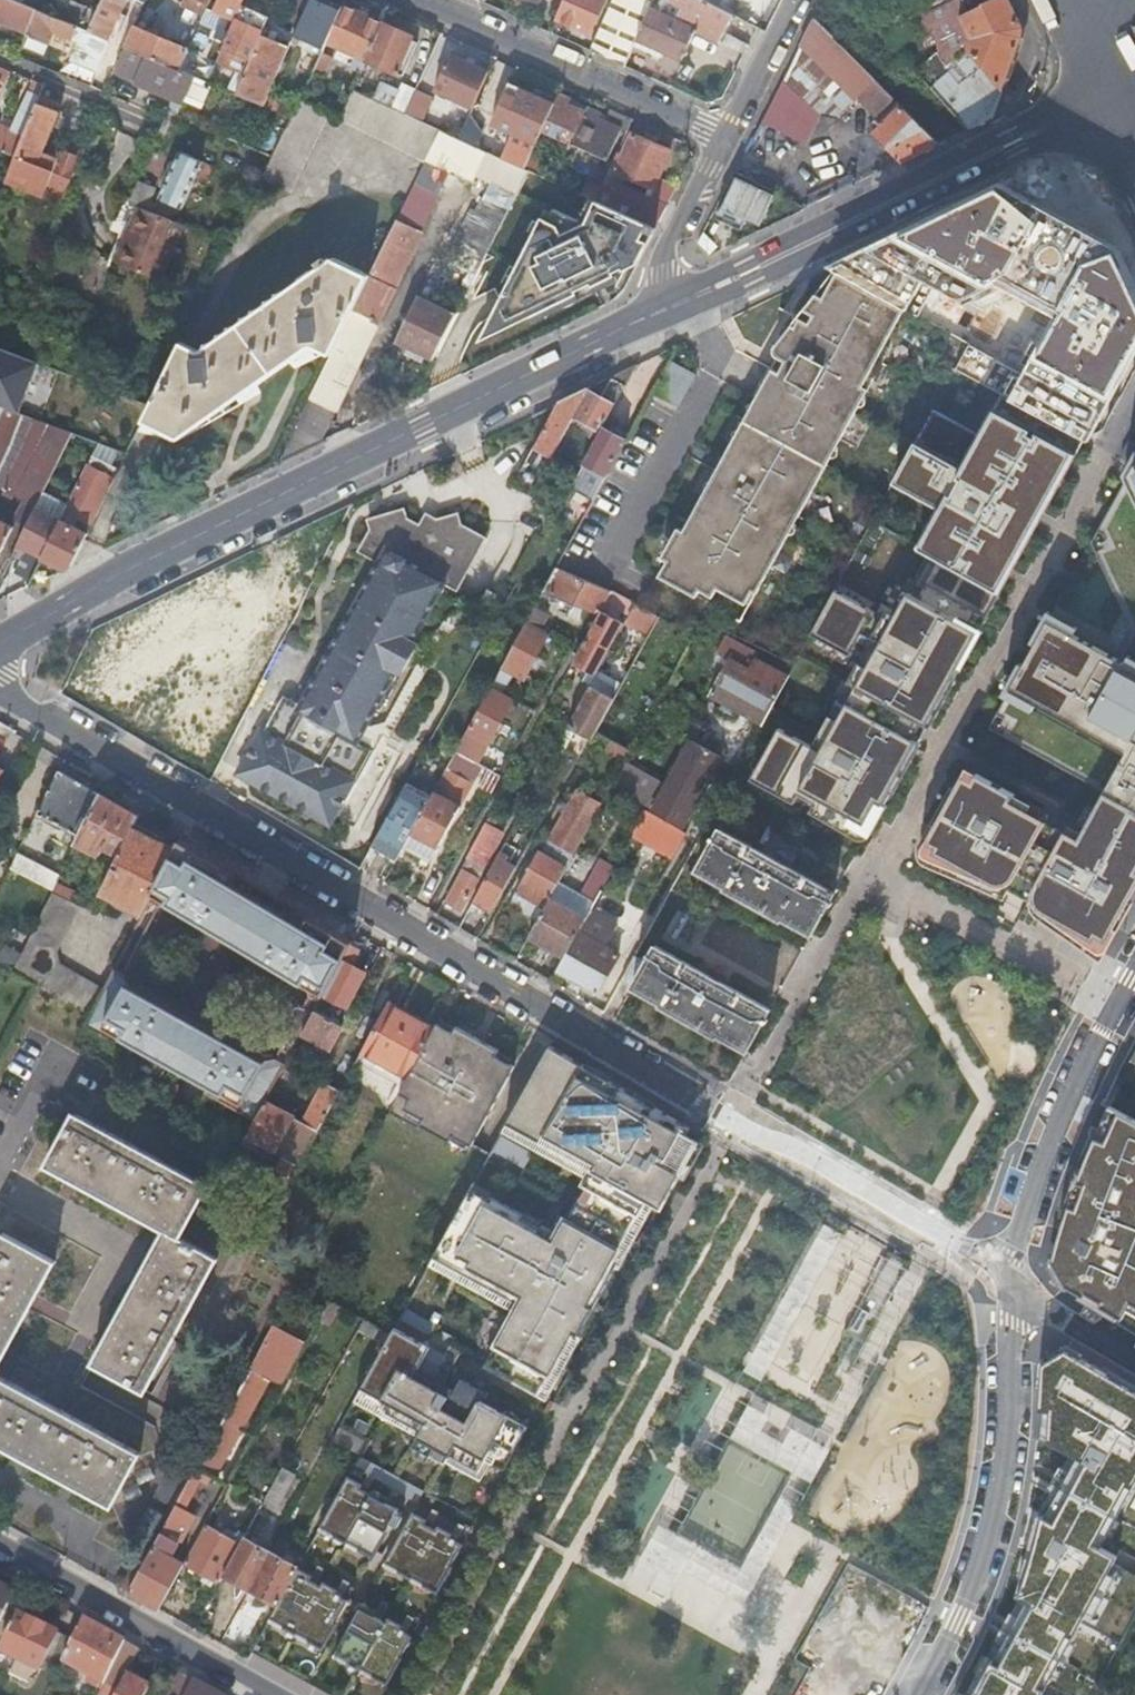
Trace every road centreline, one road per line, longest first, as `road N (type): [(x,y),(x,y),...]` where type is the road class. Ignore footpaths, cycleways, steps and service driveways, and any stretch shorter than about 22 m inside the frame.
road 1 (residential): [(0,689),(1015,1285)]
road 2 (secondary): [(0,644),(636,320)]
road 3 (secondary): [(1110,106),(1008,133),(770,249),(706,294)]
road 4 (secondary): [(706,294),(788,266),(1110,106)]
road 5 (residential): [(916,1694),(980,1572),(999,1502),(1015,1285)]
road 6 (residential): [(1015,1285),(1016,1248),(1050,1148),(1134,973)]
road 7 (residential): [(425,0),(727,136)]
road 8 (residential): [(0,1544),(277,1694)]
road 9 (residential): [(727,136),(636,320)]
road 10 (residential): [(797,0),(727,136)]
road 11 (residential): [(1015,1285),(1134,1357)]

